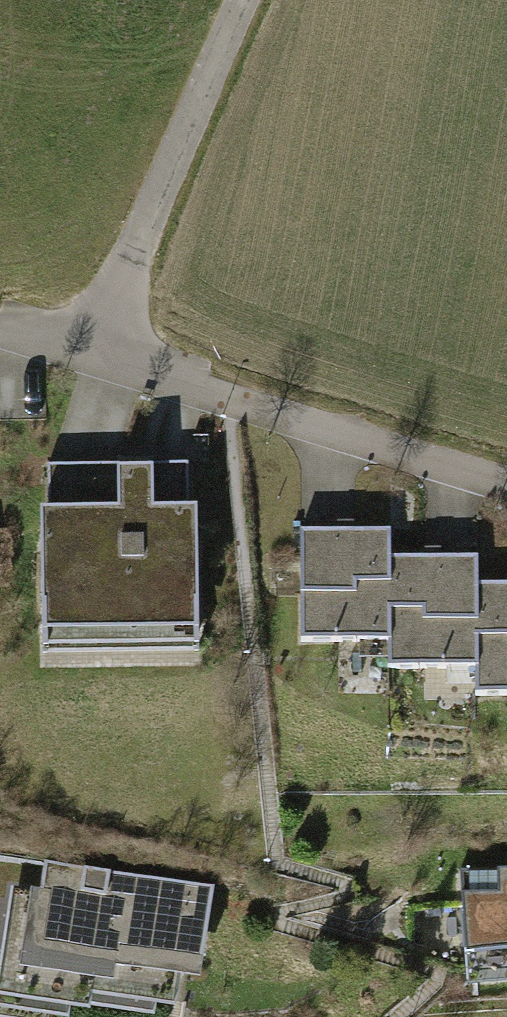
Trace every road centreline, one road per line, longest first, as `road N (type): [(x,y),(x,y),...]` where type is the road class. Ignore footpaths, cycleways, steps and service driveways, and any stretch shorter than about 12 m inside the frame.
road 1 (residential): [(506,492),(94,352)]
road 2 (residential): [(248,0),(94,352)]

